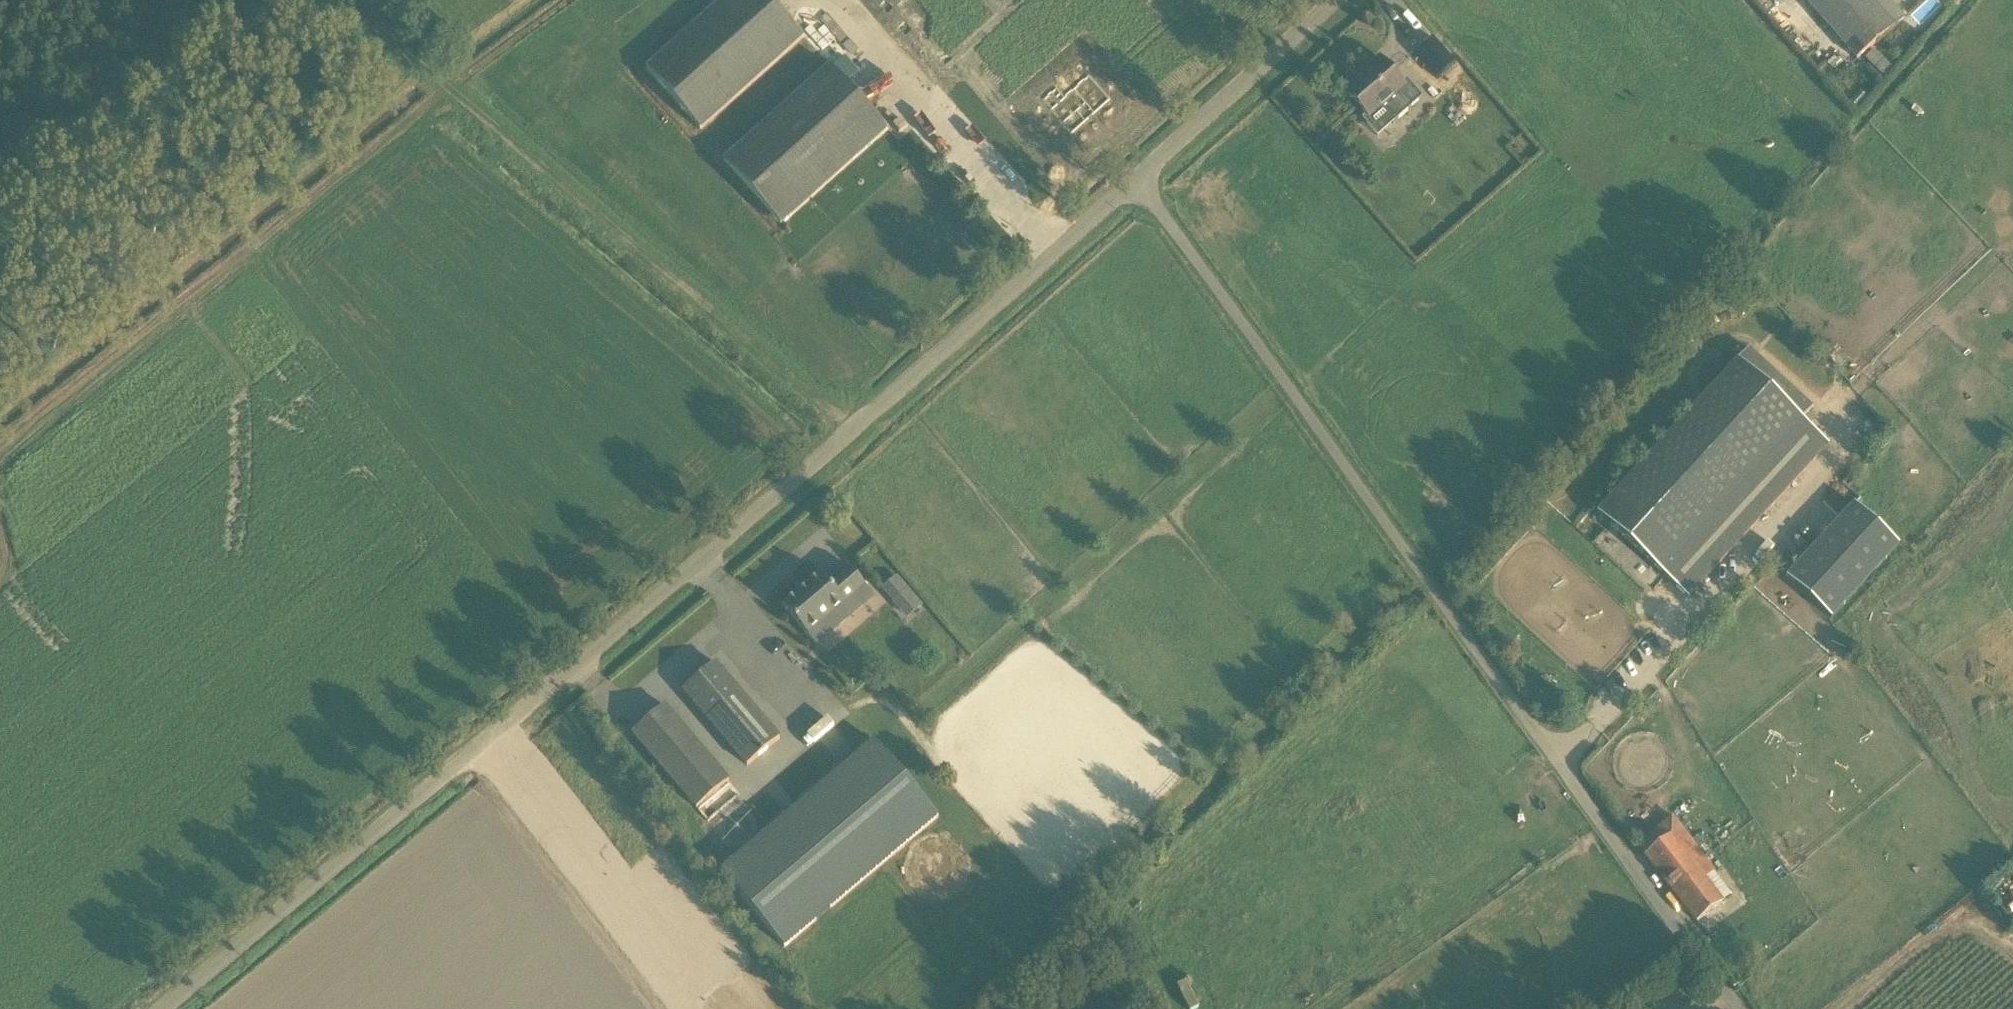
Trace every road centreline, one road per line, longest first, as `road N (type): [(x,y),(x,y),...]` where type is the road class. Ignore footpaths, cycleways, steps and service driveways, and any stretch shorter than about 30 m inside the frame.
road 1 (unclassified): [(165,1008),(854,431),(1137,179)]
road 2 (residential): [(1137,179),(1739,1008)]
road 3 (track): [(350,0),(854,431)]
road 4 (unclassified): [(1137,179),(1336,0)]

